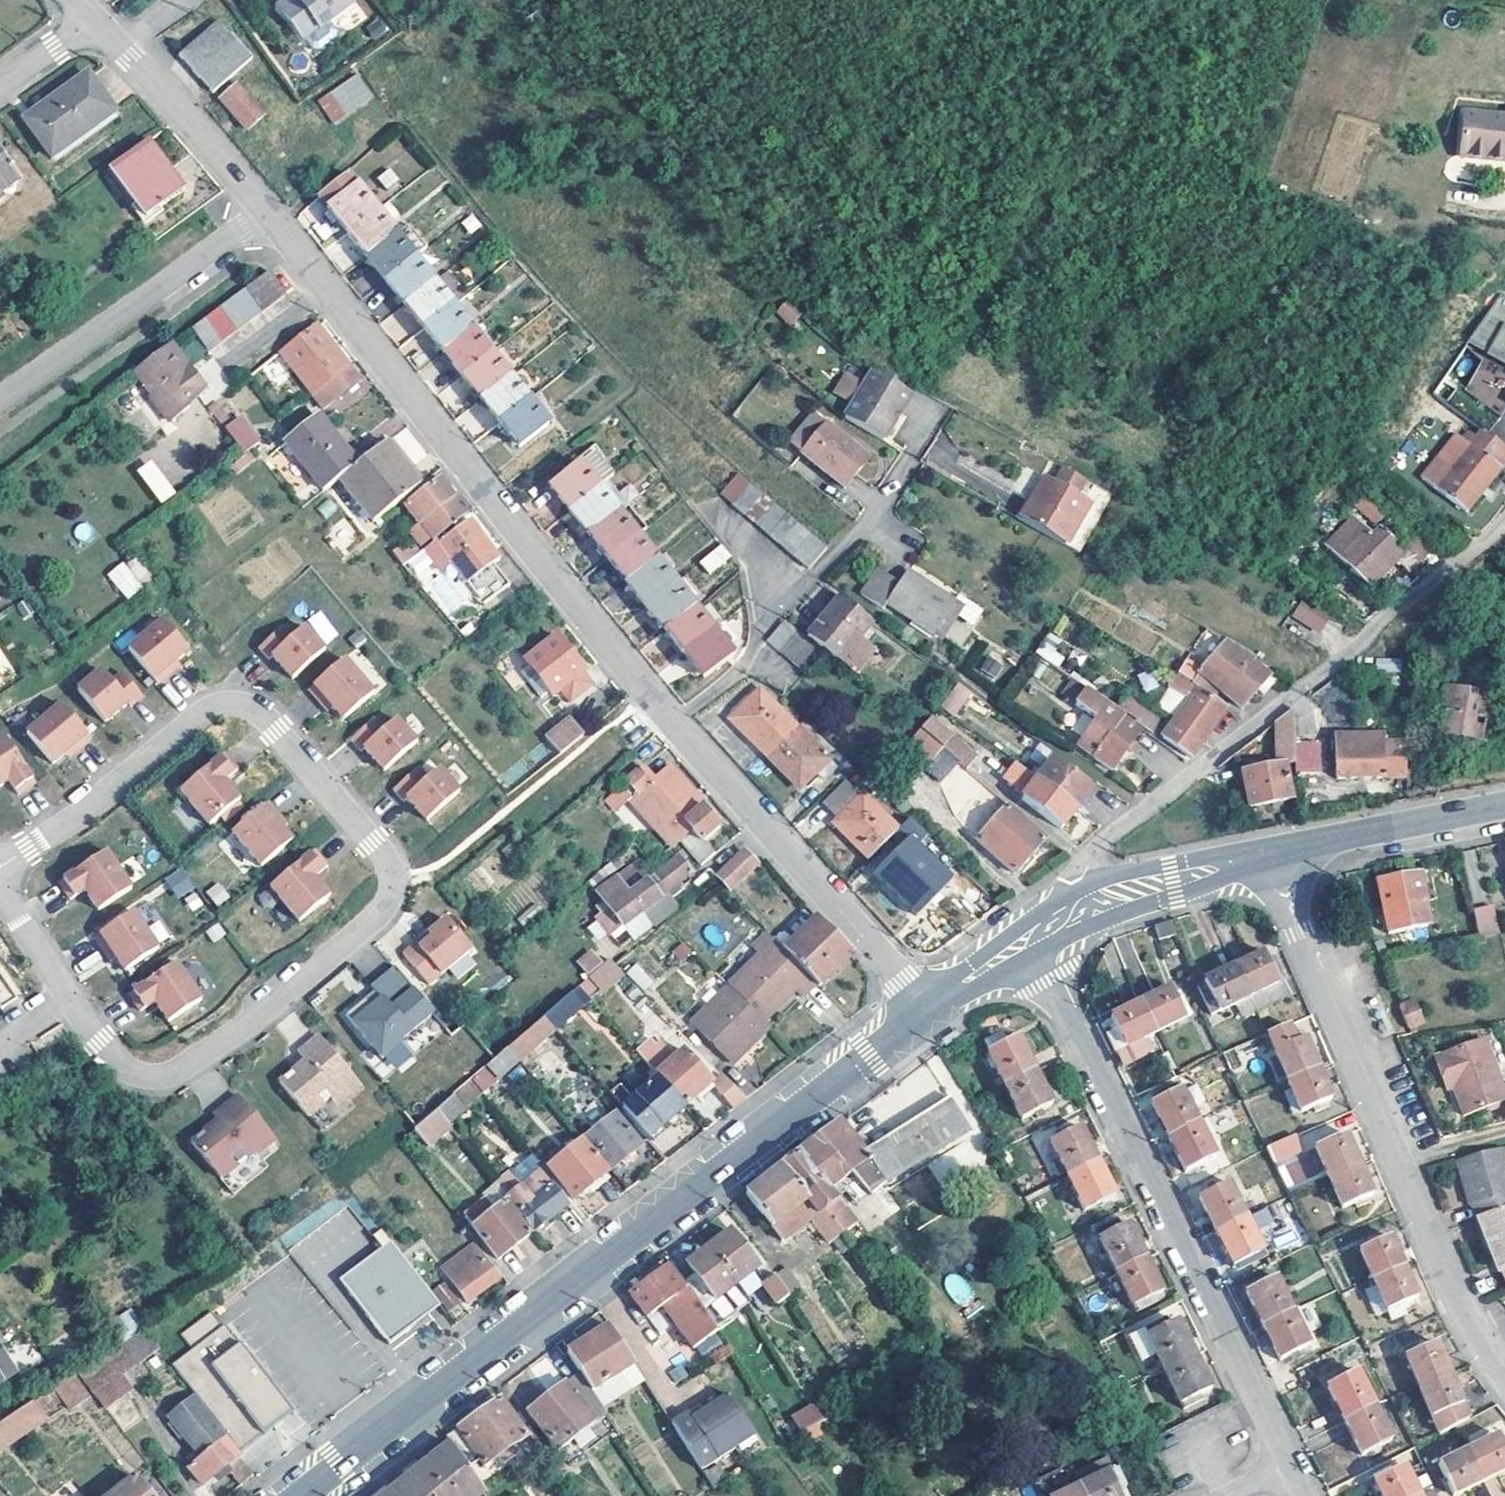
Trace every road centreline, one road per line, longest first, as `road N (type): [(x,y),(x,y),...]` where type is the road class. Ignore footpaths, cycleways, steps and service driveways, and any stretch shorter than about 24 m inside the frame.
road 1 (residential): [(0,867),(99,801),(208,709),(236,702),(258,711),(388,864),(392,886),(375,919),(247,1026),(172,1075),(131,1072),(69,998)]
road 2 (secondary): [(300,1495),(925,1005)]
road 3 (residential): [(674,724),(268,211)]
road 4 (residential): [(1026,936),(1291,1466)]
road 5 (residential): [(1090,904),(1083,876),(1107,841),(1504,522)]
road 6 (residential): [(1504,1360),(1477,1322),(1267,854)]
road 7 (residential): [(674,724),(735,676),(760,633),(862,528),(946,405)]
road 8 (residential): [(925,1005),(674,724)]
road 9 (residential): [(268,211),(0,398)]
road 10 (residential): [(268,211),(95,21)]
road 11 (secondary): [(1267,854),(1504,805)]
road 12 (secondary): [(1090,904),(1267,854)]
road 13 (residential): [(69,998),(0,893)]
road 14 (secondary): [(925,1005),(1026,936)]

